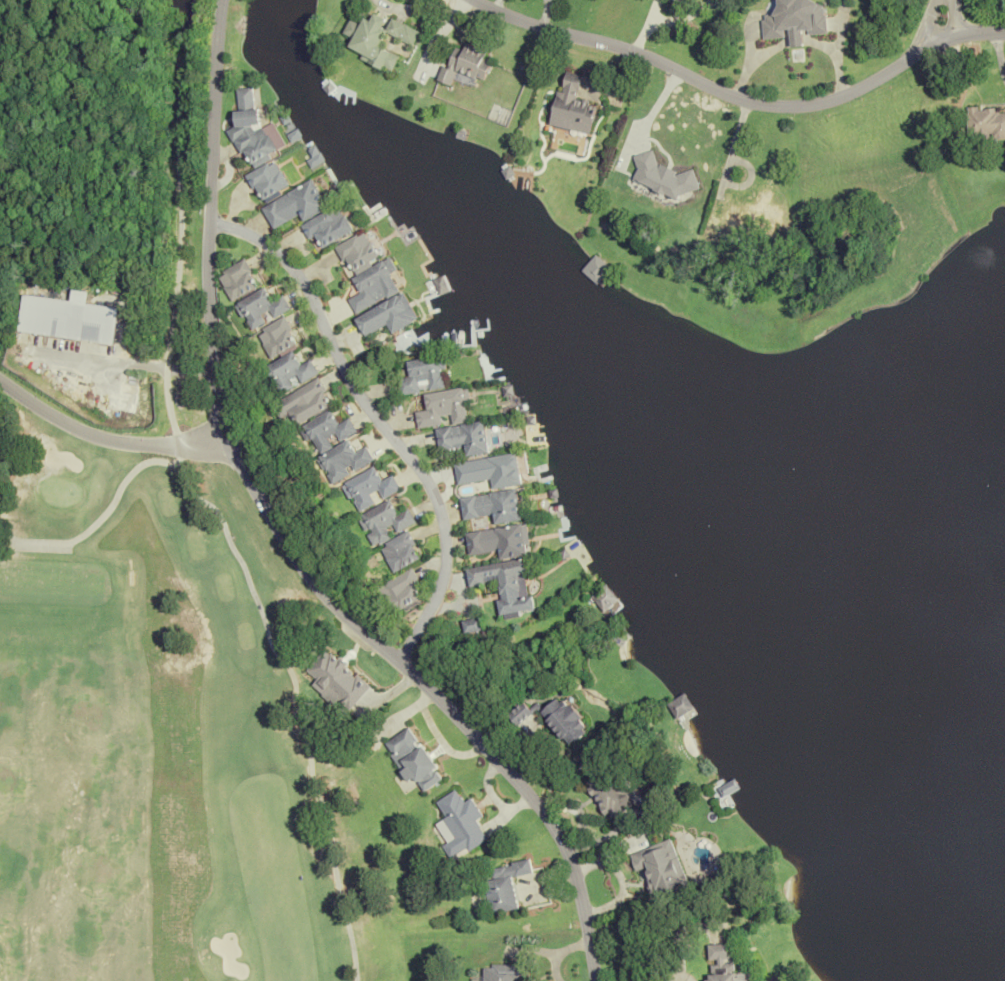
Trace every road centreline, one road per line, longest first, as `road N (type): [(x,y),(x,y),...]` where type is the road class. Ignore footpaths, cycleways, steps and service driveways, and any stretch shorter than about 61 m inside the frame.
road 1 (residential): [(597,980),(582,894),(554,824),(442,700),(313,585),(236,459),(211,365),(205,222)]
road 2 (residential): [(1004,28),(941,35),(836,94),(789,103),(749,96),(650,51),(484,0)]
road 3 (residential): [(205,222),(251,230),(302,277),(353,386),(433,498),(443,557),(398,663)]
road 4 (residential): [(230,445),(134,441),(75,427),(0,381)]
road 5 (residential): [(222,0),(205,222)]

